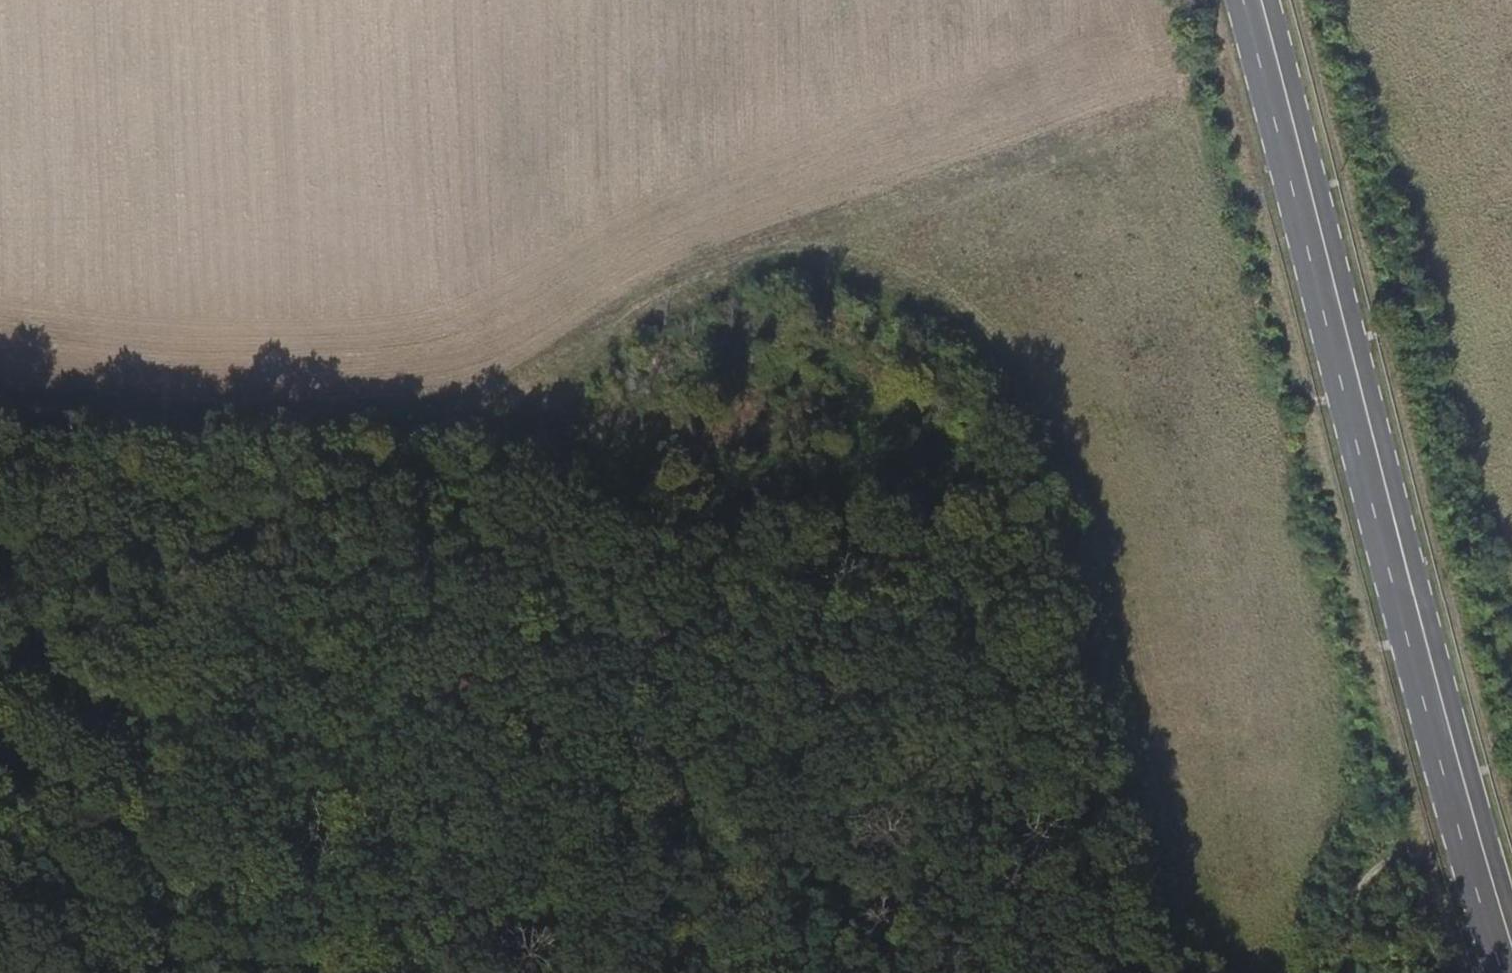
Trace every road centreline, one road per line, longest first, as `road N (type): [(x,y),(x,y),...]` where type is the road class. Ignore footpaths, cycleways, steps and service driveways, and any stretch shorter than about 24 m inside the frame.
road 1 (primary): [(1260,0),(1510,972)]
road 2 (track): [(1511,819),(1362,867),(1342,898),(1338,947),(1348,972)]

